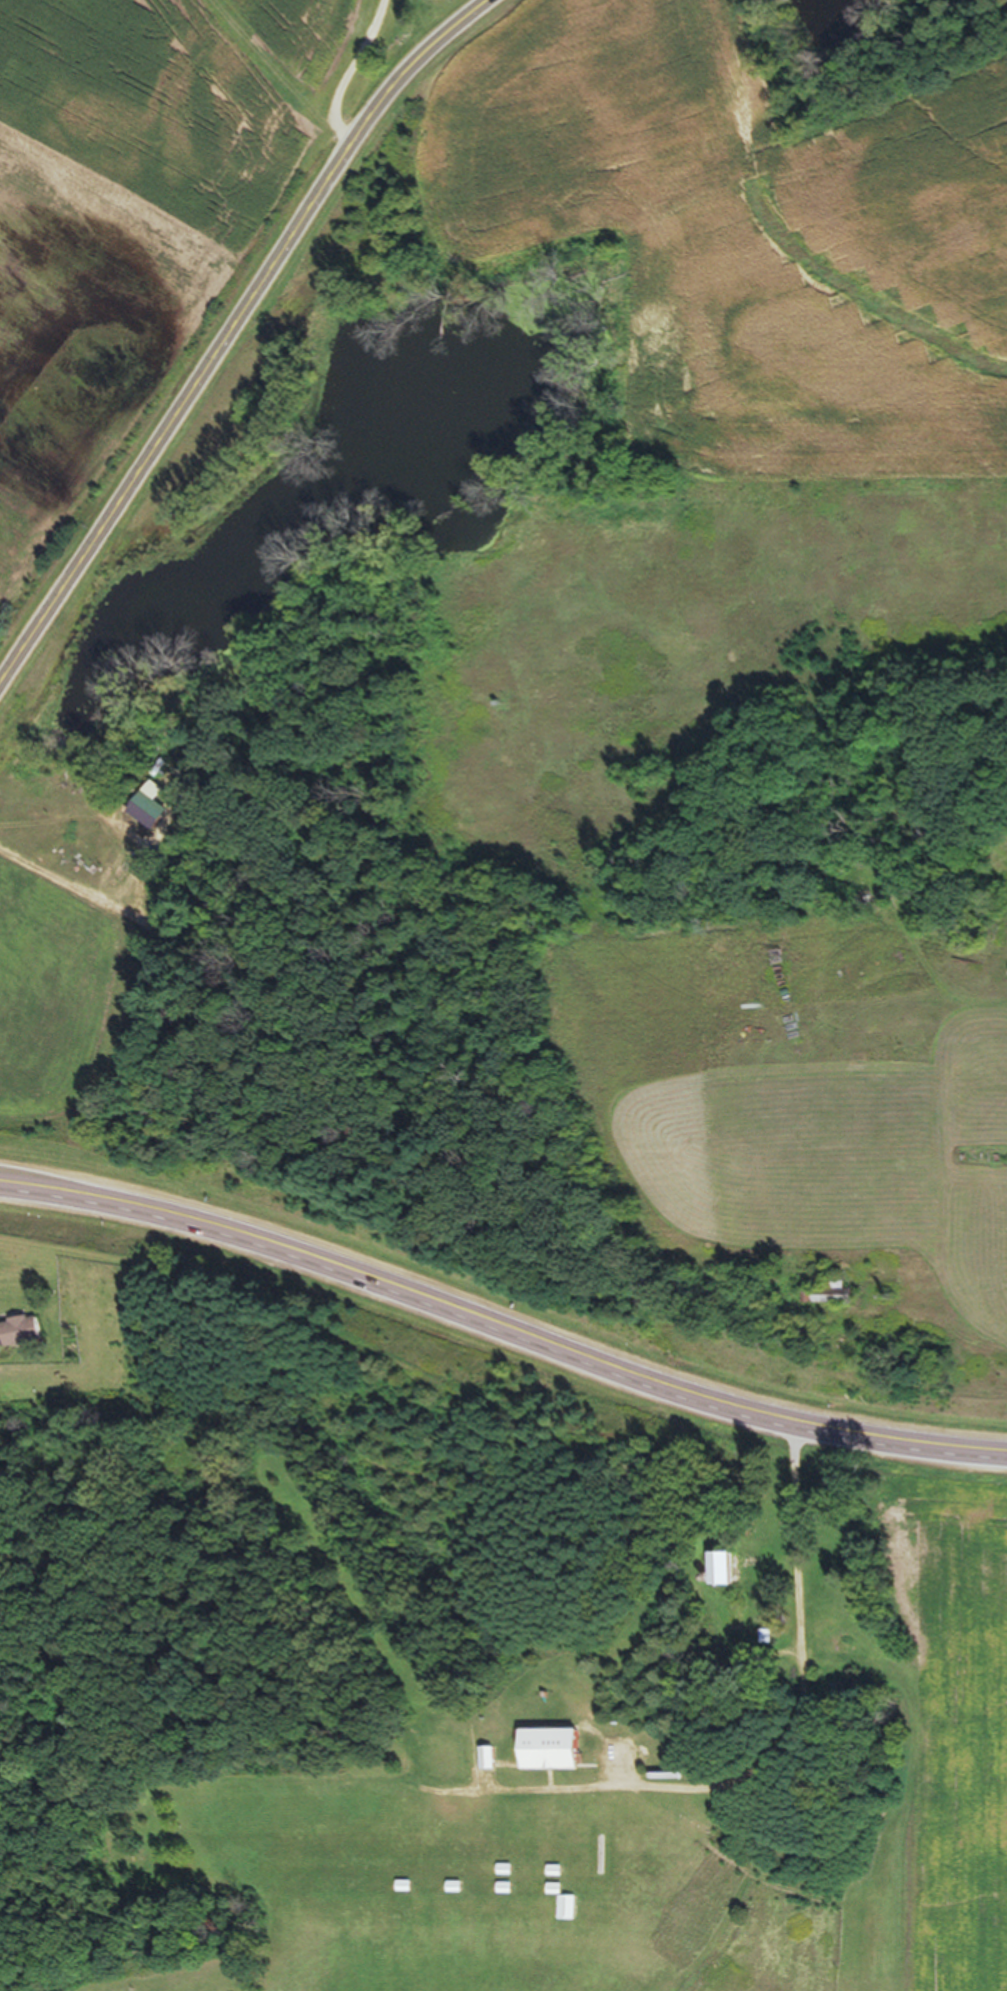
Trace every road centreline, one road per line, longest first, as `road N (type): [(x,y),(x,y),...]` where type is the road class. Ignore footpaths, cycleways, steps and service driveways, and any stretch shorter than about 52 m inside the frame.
road 1 (primary): [(0,1178),(292,1247),(757,1419),(1006,1449)]
road 2 (primary): [(0,684),(372,113),(437,40),(487,0)]

